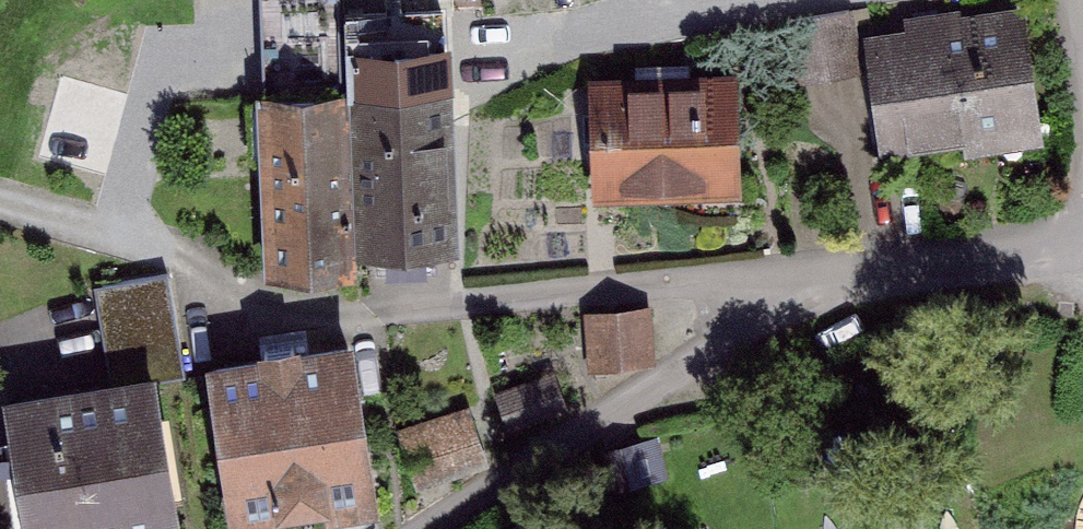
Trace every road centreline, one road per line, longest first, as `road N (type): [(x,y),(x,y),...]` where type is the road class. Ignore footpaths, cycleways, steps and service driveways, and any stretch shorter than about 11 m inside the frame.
road 1 (residential): [(1082,226),(799,272),(561,460),(442,528)]

